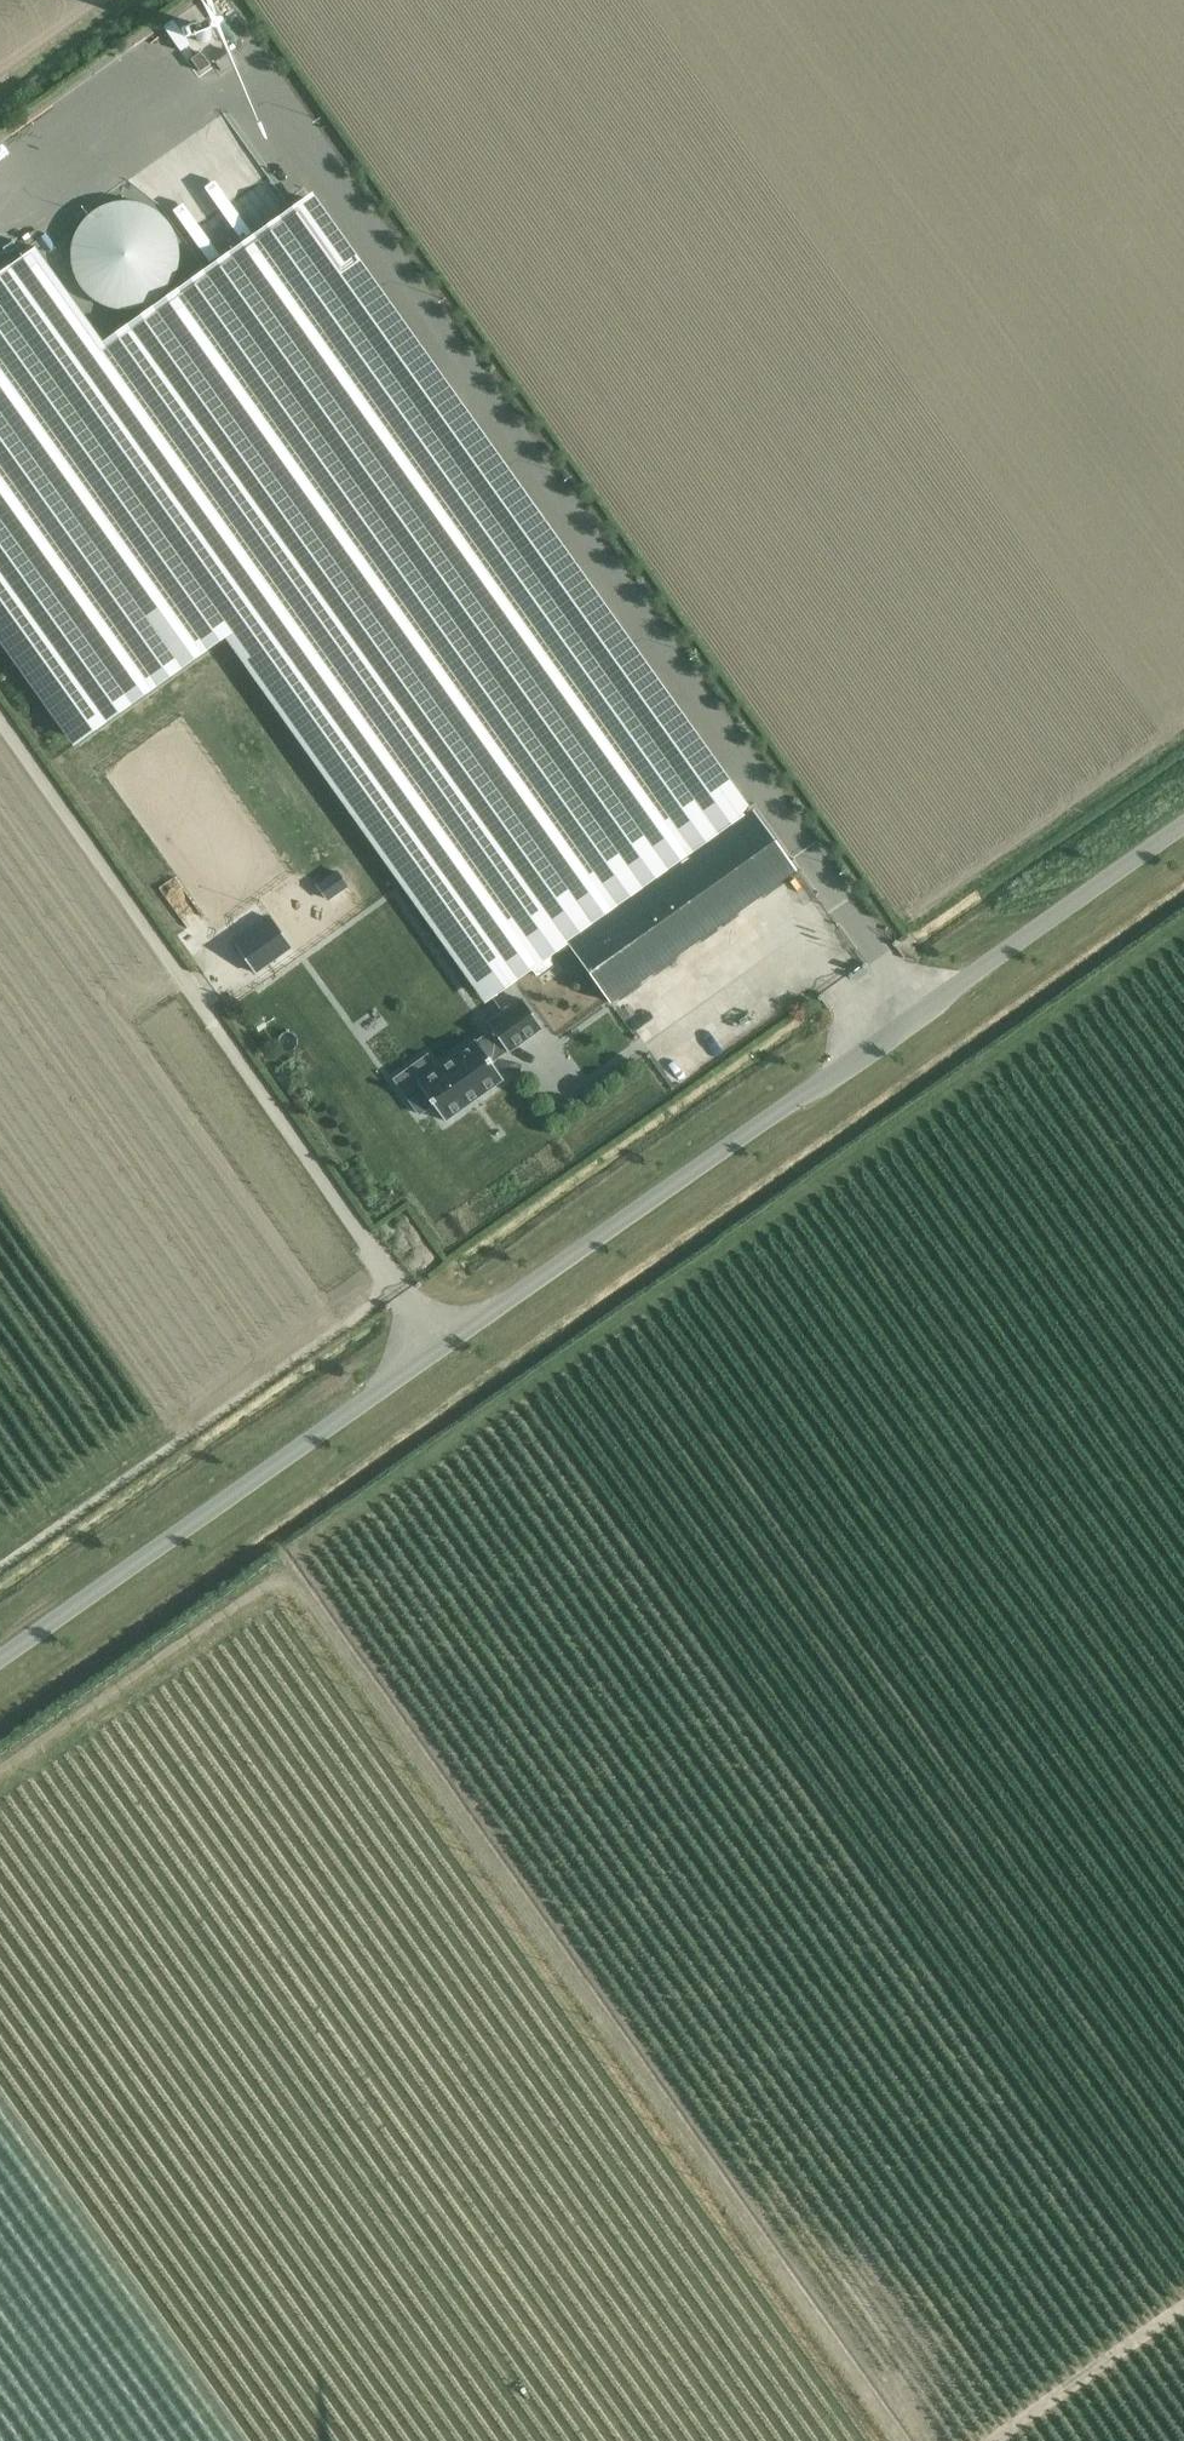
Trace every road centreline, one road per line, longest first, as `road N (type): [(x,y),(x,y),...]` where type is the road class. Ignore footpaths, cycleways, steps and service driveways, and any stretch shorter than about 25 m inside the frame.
road 1 (unclassified): [(0,1667),(1183,823)]

